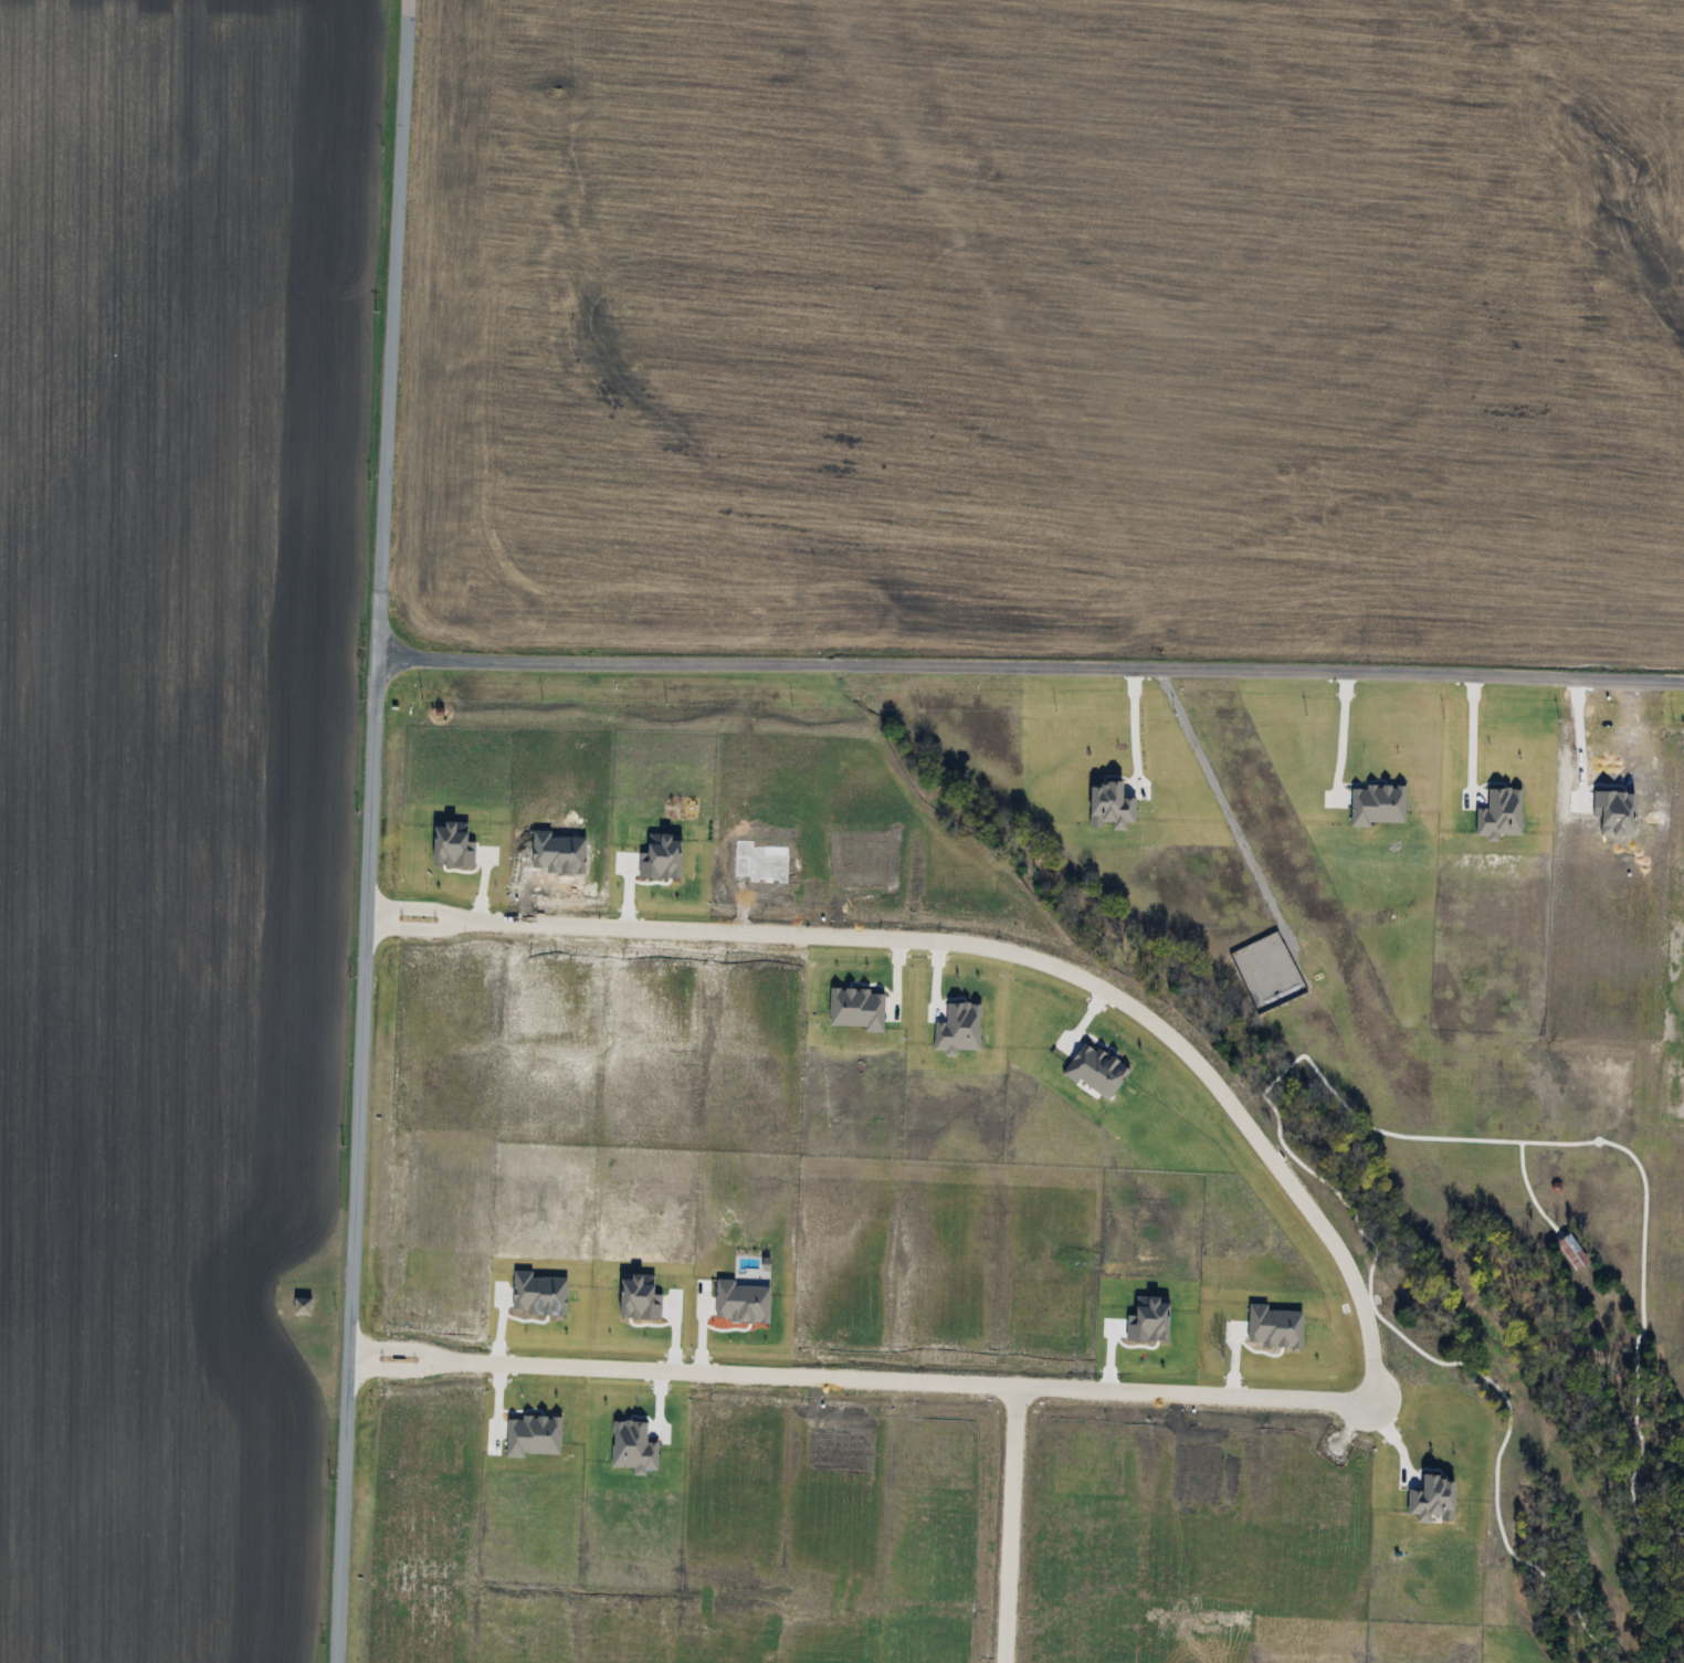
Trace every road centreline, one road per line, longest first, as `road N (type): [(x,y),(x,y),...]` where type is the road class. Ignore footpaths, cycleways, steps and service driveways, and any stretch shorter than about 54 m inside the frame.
road 1 (residential): [(336,1662),(406,0)]
road 2 (residential): [(376,659),(1683,683)]

